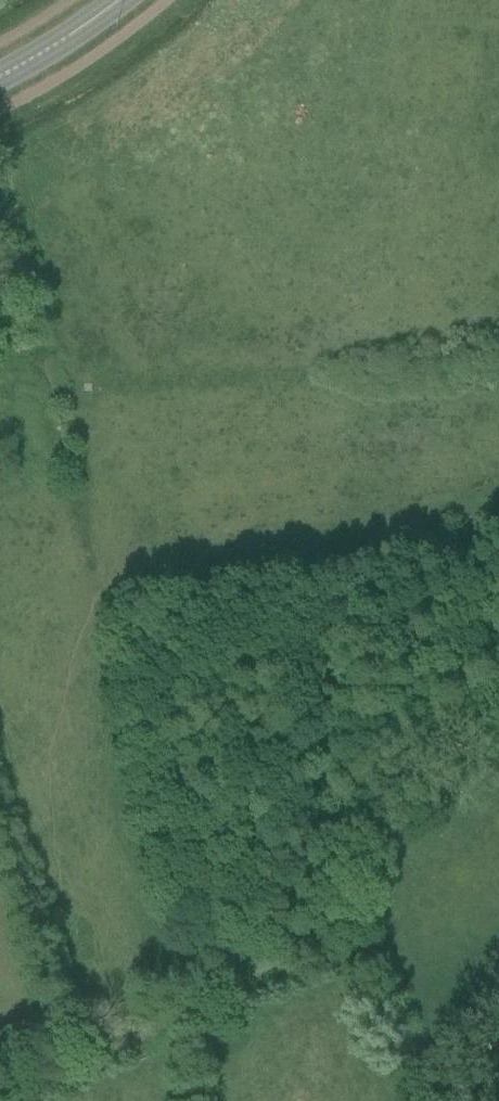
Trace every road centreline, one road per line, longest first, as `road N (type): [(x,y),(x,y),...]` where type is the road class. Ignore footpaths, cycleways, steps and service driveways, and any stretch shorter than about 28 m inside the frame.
road 1 (secondary): [(0,76),(78,36),(123,0)]

